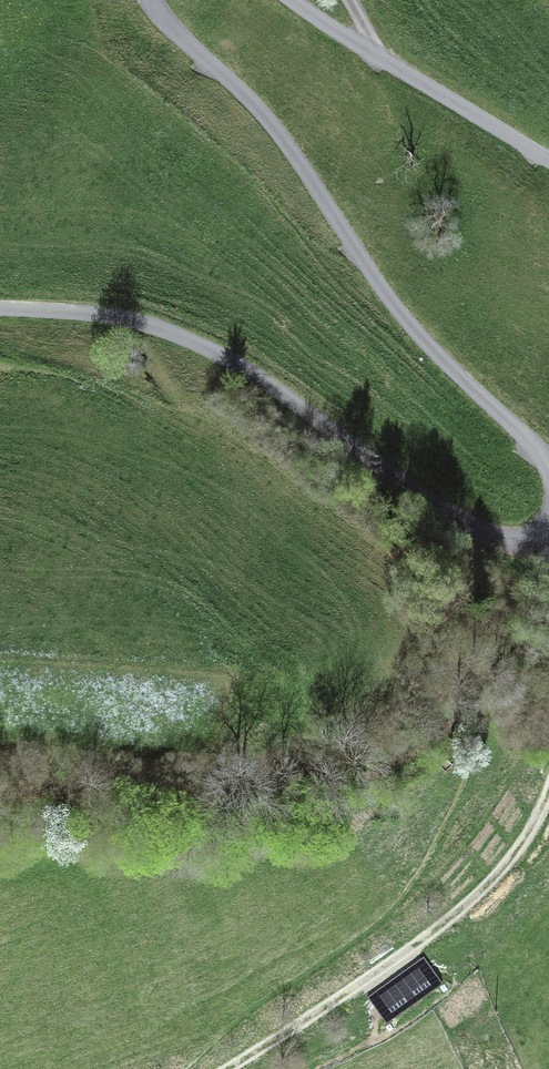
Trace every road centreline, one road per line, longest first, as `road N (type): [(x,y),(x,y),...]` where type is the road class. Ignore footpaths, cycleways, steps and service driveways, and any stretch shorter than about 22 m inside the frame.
road 1 (track): [(0,805),(180,804),(377,774),(462,706),(540,532)]
road 2 (track): [(0,308),(159,327),(251,374),(469,529),(517,540),(548,524)]
road 3 (track): [(548,465),(418,335),(295,155),(151,0)]
road 4 (track): [(226,1068),(319,1018),(451,916),(548,820)]
road 5 (track): [(292,0),(372,60),(548,160)]

